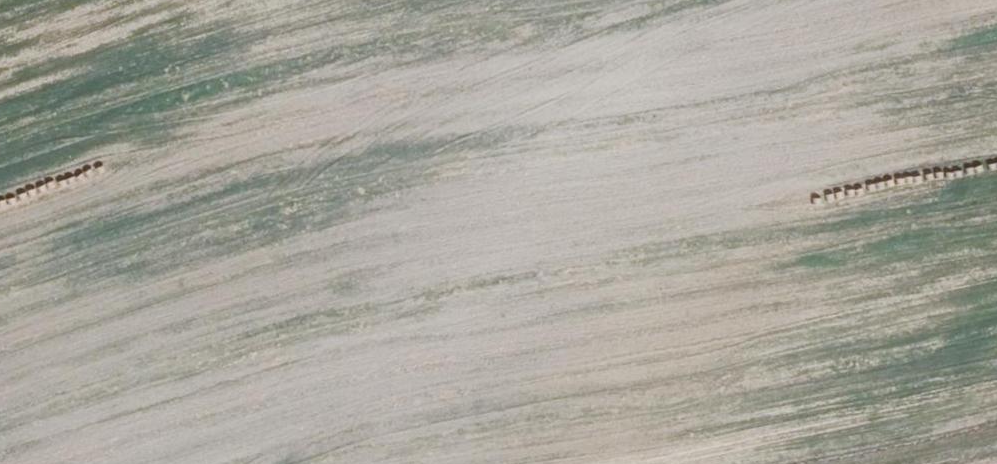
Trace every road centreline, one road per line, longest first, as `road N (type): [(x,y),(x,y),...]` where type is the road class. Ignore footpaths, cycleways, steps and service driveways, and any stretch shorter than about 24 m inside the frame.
road 1 (track): [(742,463),(996,417)]

